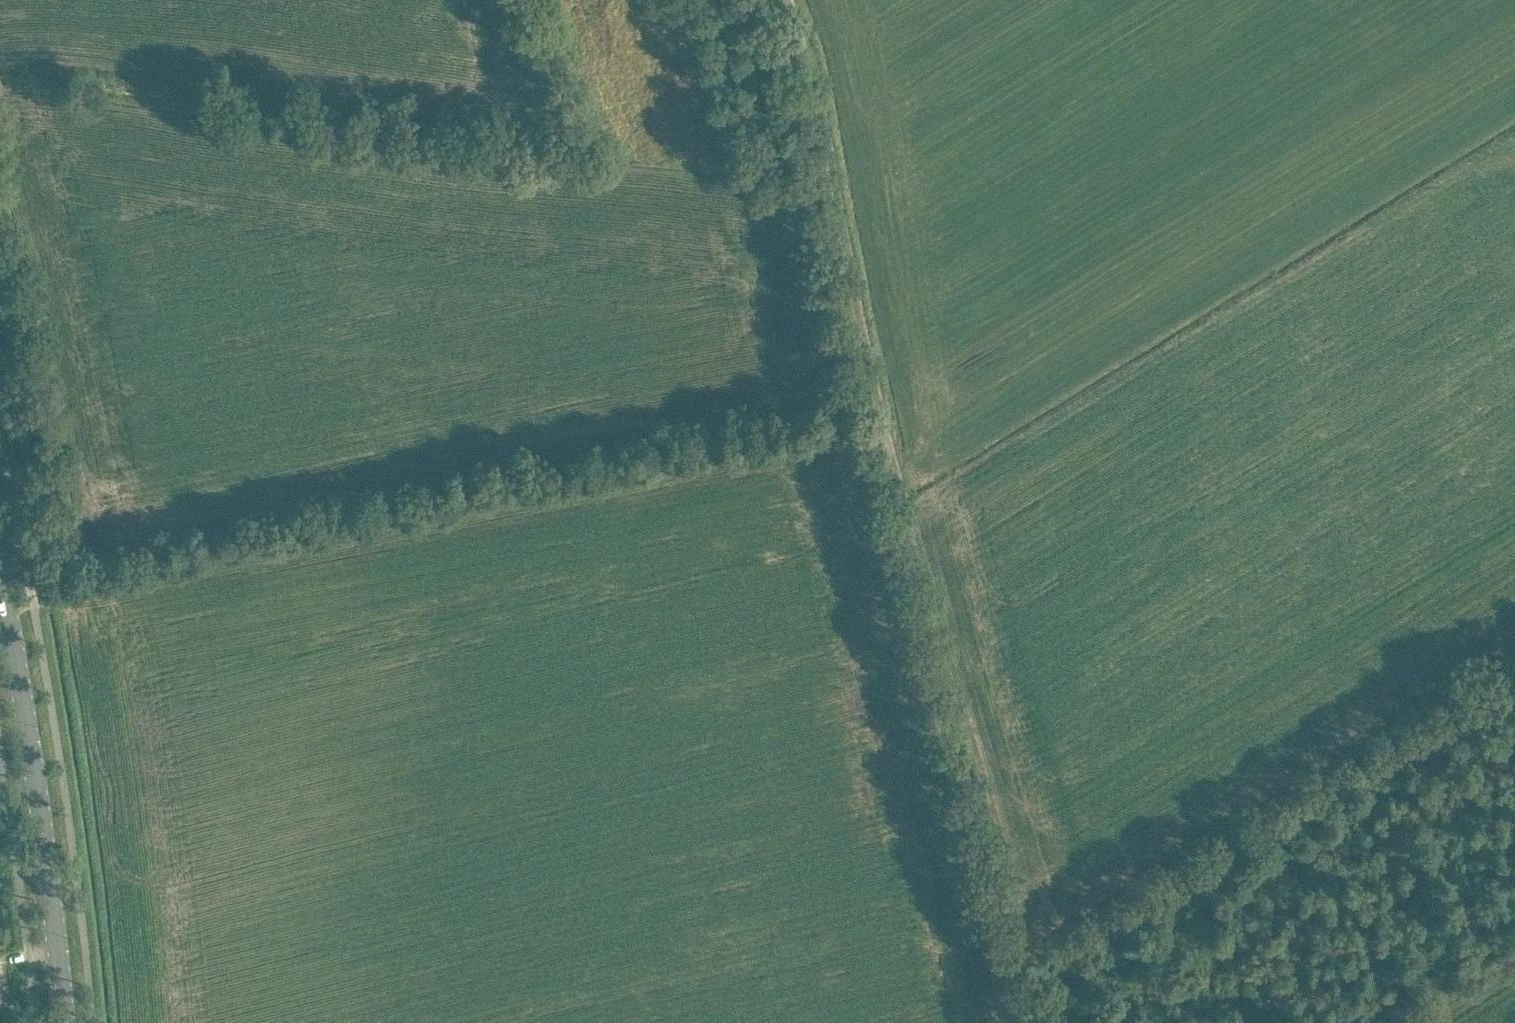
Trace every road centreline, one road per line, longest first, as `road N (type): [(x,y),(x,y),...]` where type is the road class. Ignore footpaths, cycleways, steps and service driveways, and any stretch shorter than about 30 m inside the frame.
road 1 (secondary): [(64,1022),(48,865),(0,576)]

